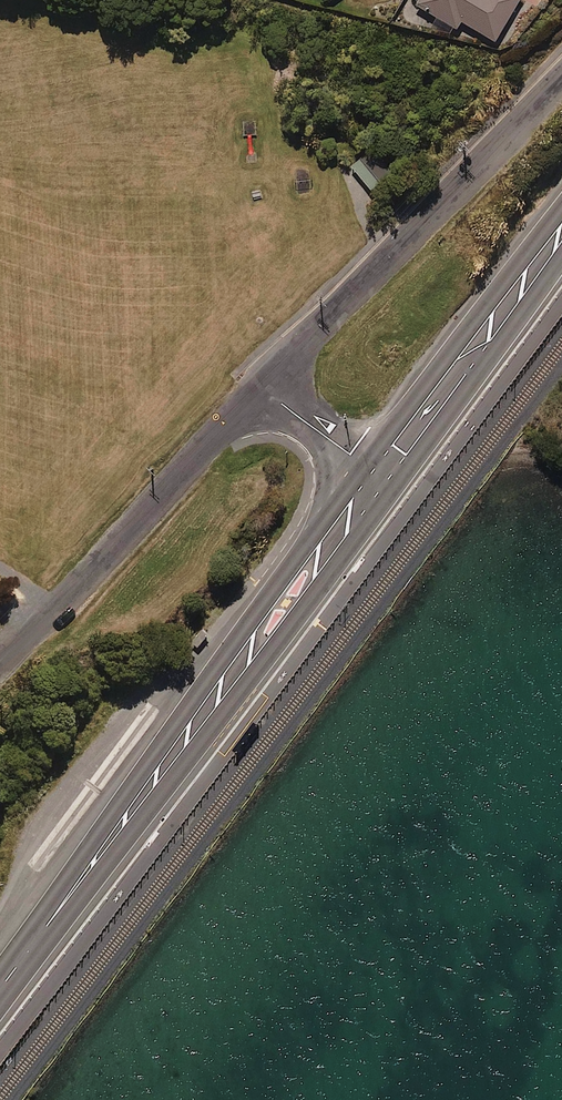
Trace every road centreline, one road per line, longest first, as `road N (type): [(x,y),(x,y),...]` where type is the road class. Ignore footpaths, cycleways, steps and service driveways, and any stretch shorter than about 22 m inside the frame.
road 1 (trunk): [(378,473),(0,980)]
road 2 (residential): [(263,391),(561,80)]
road 3 (residential): [(0,664),(263,391)]
road 4 (trunk): [(561,226),(378,473)]
road 5 (residential): [(263,391),(378,473)]

